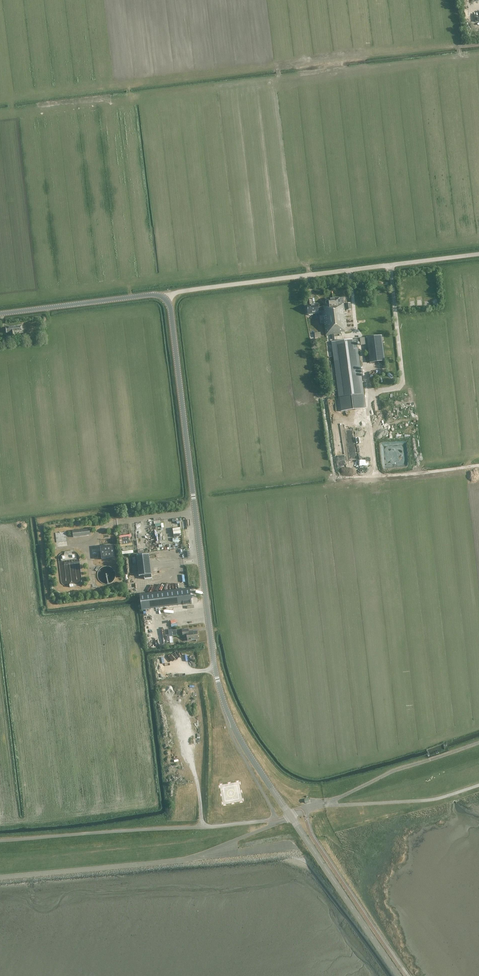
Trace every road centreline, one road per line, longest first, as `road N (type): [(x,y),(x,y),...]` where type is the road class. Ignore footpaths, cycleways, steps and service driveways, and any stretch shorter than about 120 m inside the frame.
road 1 (tertiary): [(291,817),(238,738),(218,684),(165,299)]
road 2 (unclassified): [(165,299),(478,254)]
road 3 (tertiary): [(399,975),(291,817)]
road 4 (tertiary): [(0,314),(165,299)]

